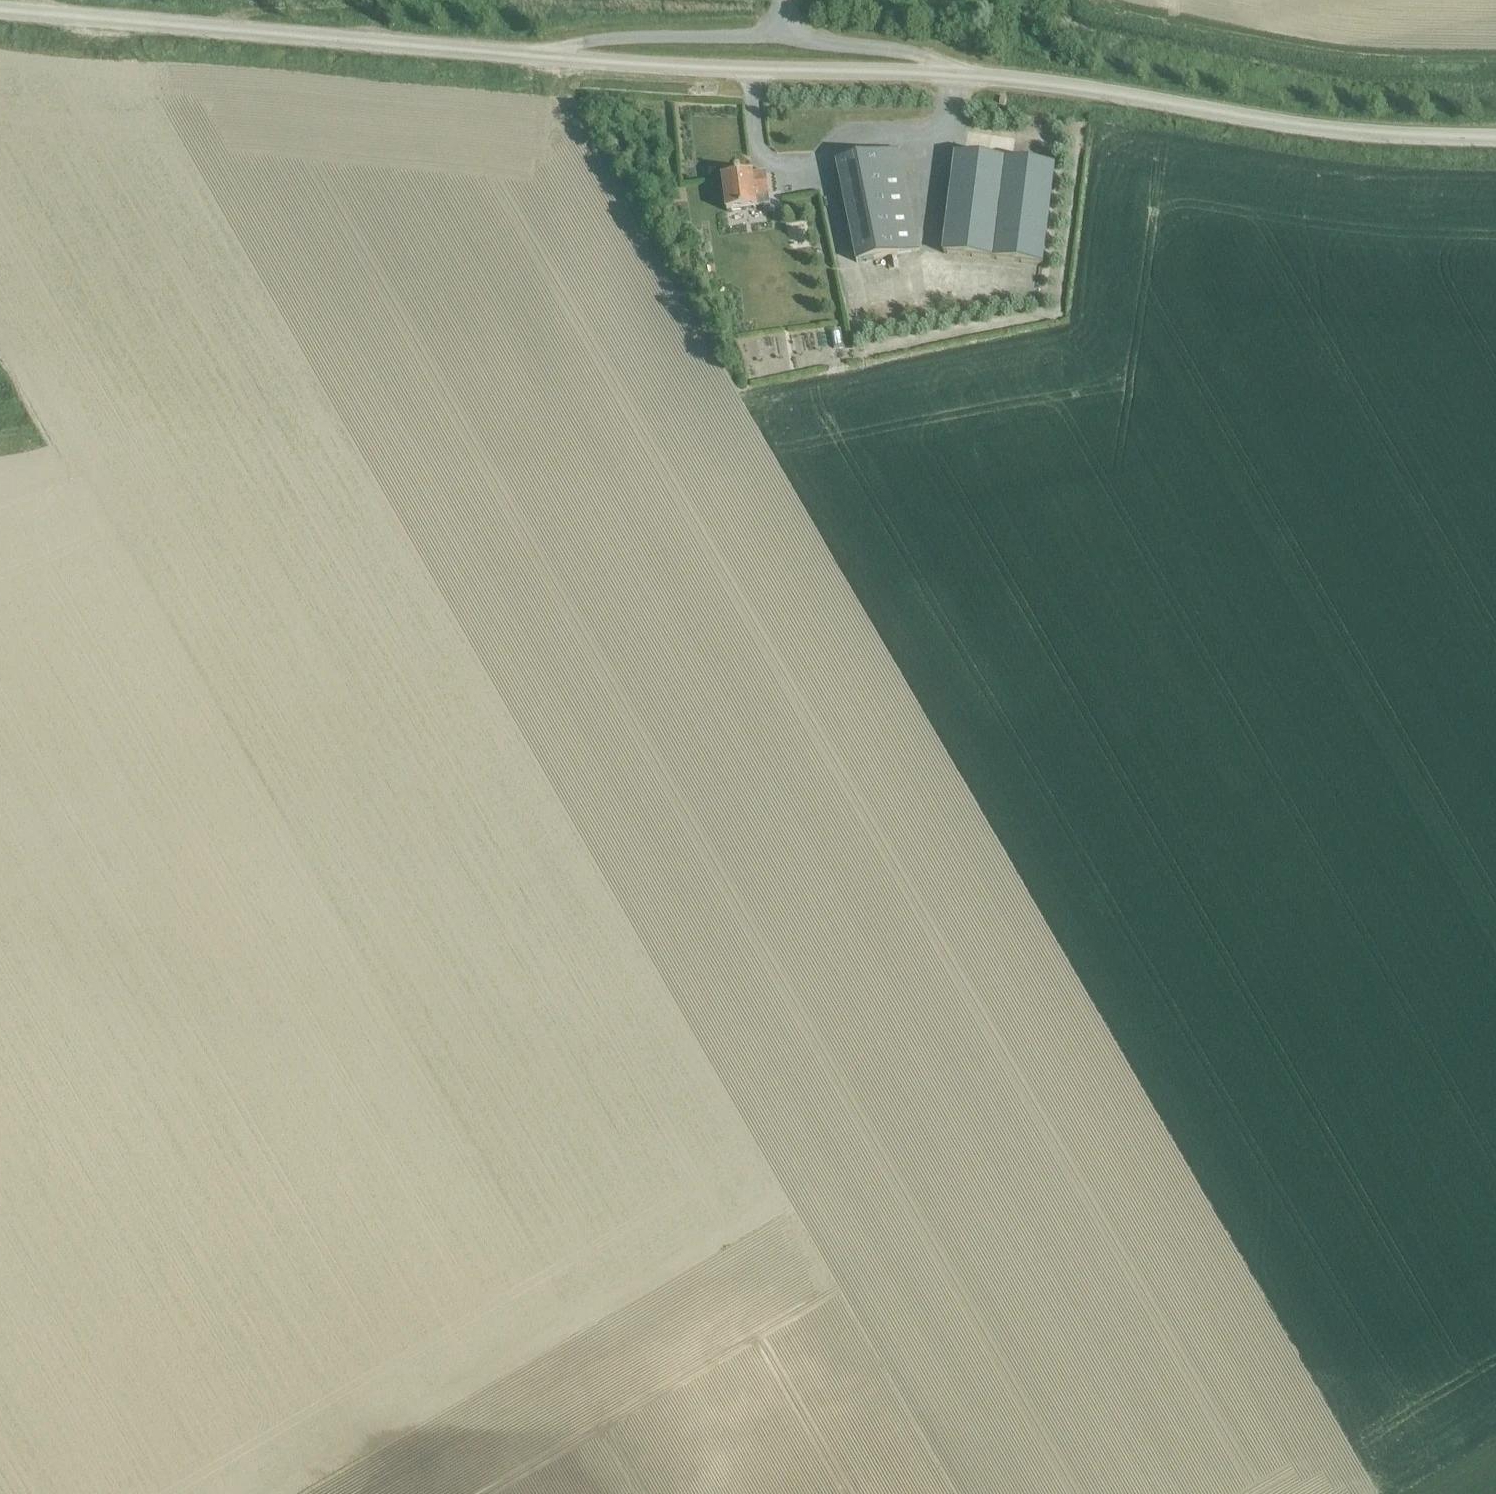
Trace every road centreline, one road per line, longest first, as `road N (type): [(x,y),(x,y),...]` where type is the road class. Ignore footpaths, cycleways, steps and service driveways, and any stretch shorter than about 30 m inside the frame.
road 1 (unclassified): [(1495,140),(1312,128),(1013,81),(613,64),(0,11)]

